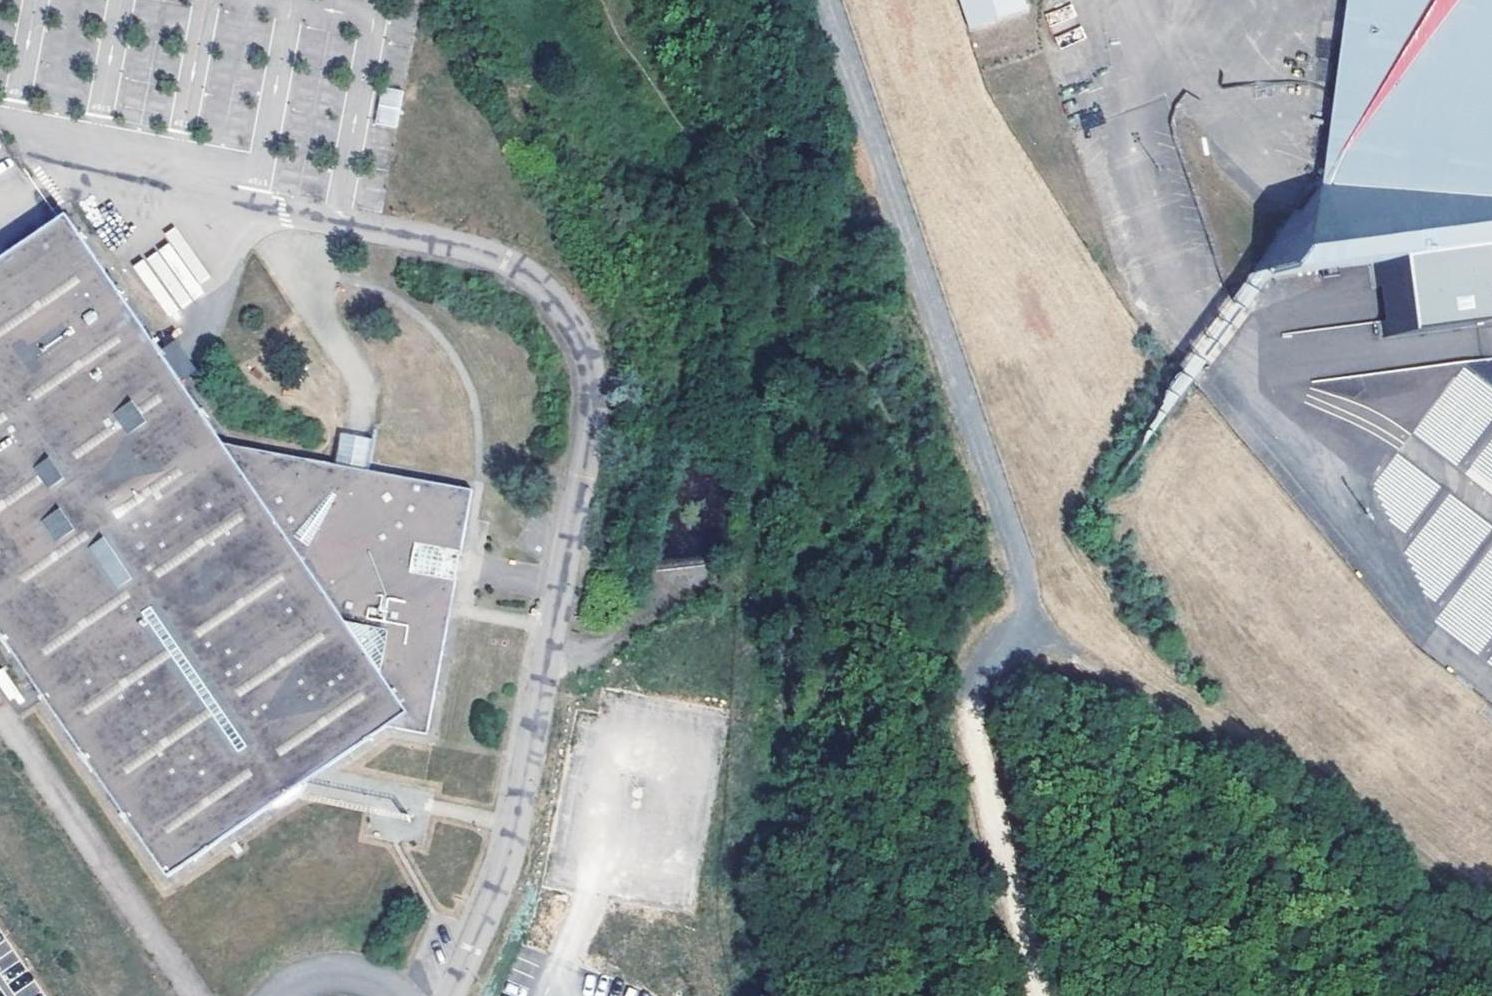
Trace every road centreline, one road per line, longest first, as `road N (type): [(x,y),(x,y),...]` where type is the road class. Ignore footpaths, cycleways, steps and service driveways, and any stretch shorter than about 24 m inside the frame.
road 1 (track): [(1033,625),(1030,578),(832,0)]
road 2 (track): [(1033,625),(1240,744),(1303,769),(1491,908)]
road 3 (track): [(586,0),(683,147)]

